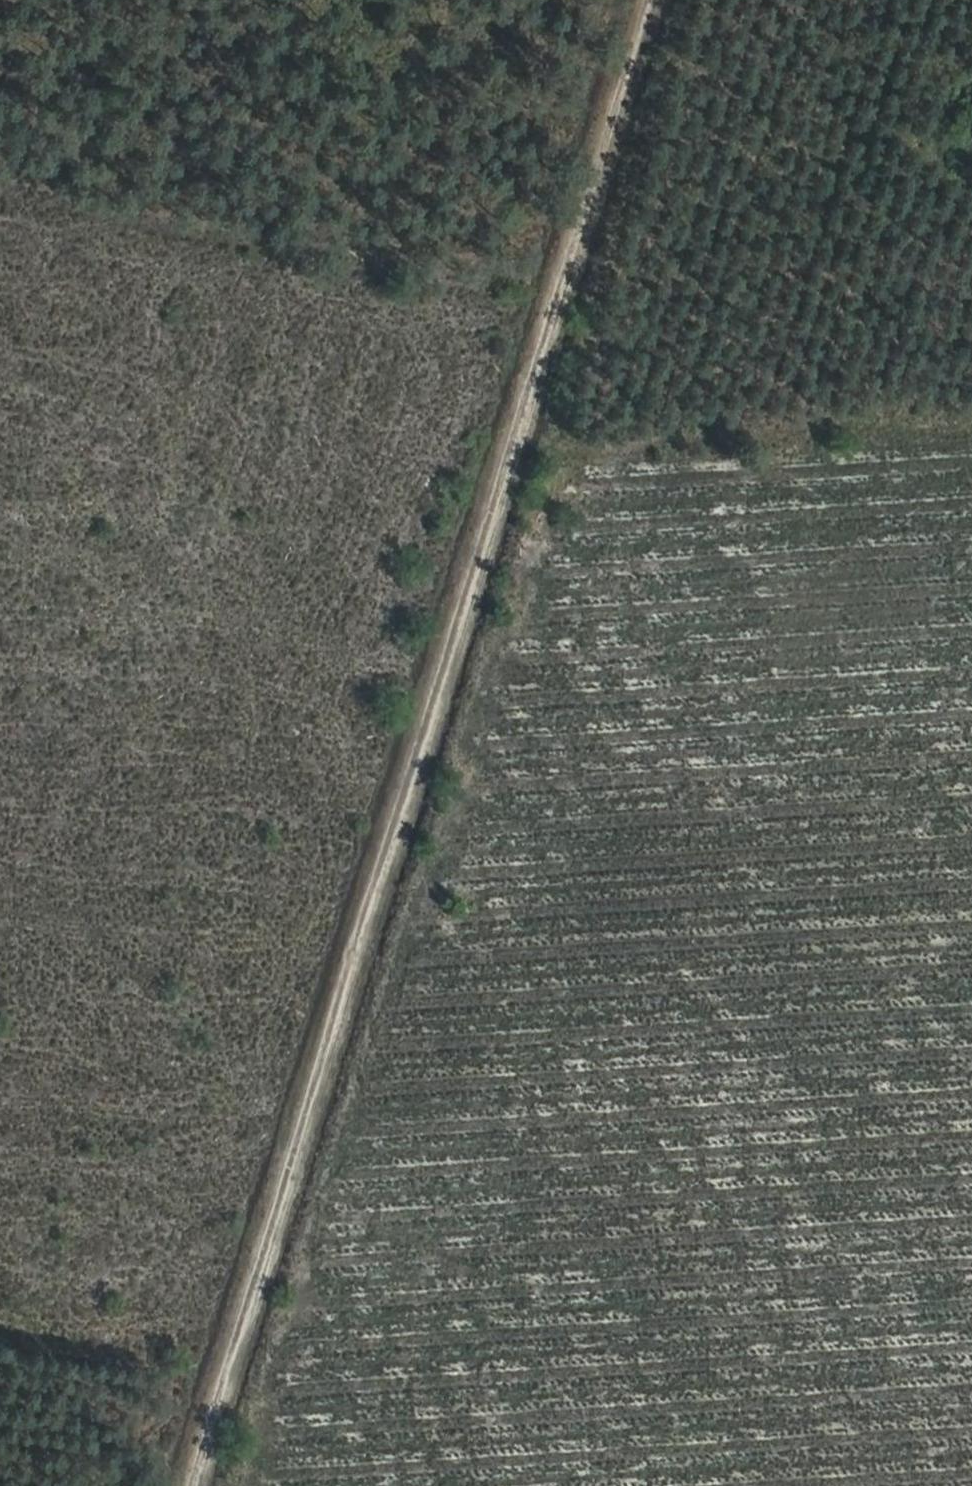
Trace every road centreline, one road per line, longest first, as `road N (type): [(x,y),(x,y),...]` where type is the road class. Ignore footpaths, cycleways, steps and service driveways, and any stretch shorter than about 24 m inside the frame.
road 1 (track): [(208,1485),(657,0)]

